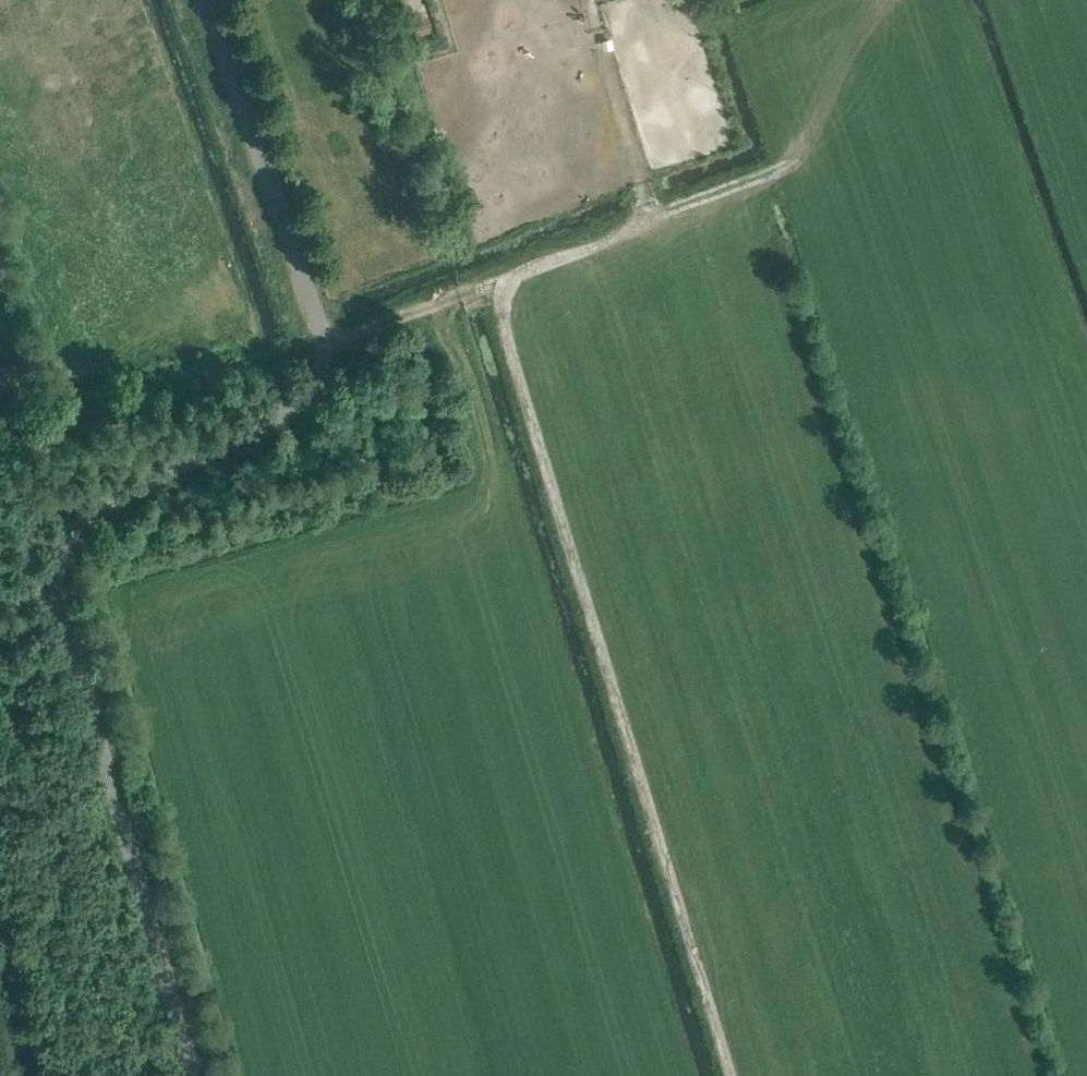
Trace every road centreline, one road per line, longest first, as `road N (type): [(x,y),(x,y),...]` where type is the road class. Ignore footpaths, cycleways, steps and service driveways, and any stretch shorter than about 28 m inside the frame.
road 1 (track): [(730,1075),(487,287)]
road 2 (track): [(416,312),(740,188)]

